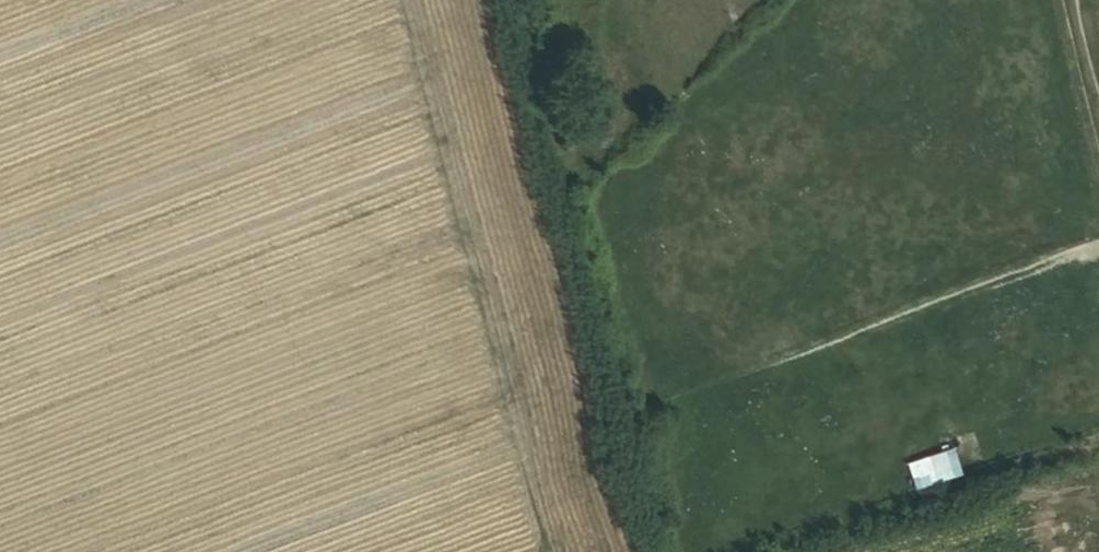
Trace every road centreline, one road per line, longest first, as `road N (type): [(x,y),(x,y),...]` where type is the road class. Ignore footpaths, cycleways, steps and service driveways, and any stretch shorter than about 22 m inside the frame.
road 1 (track): [(1098,193),(1049,0)]

